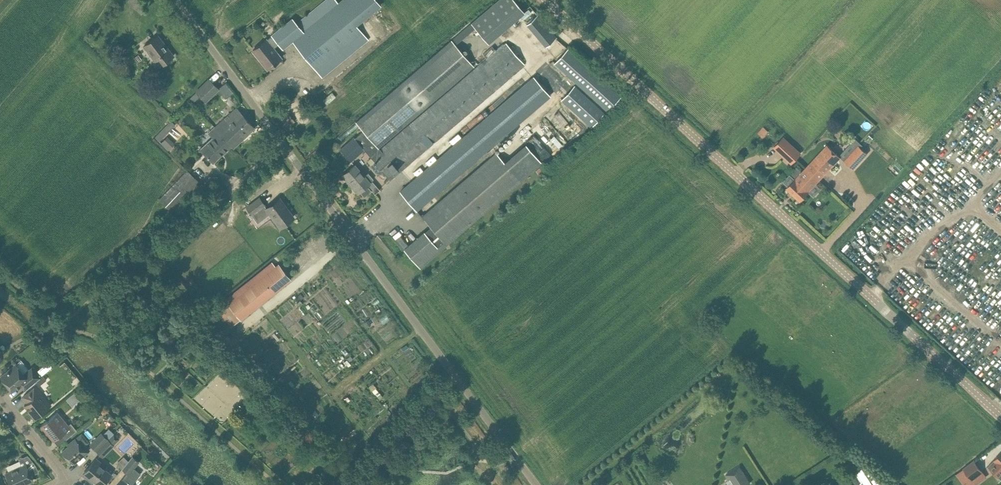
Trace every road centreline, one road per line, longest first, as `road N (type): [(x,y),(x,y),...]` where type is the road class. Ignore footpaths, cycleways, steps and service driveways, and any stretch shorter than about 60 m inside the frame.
road 1 (unclassified): [(1000,420),(543,0)]
road 2 (unclassified): [(536,484),(176,0)]

